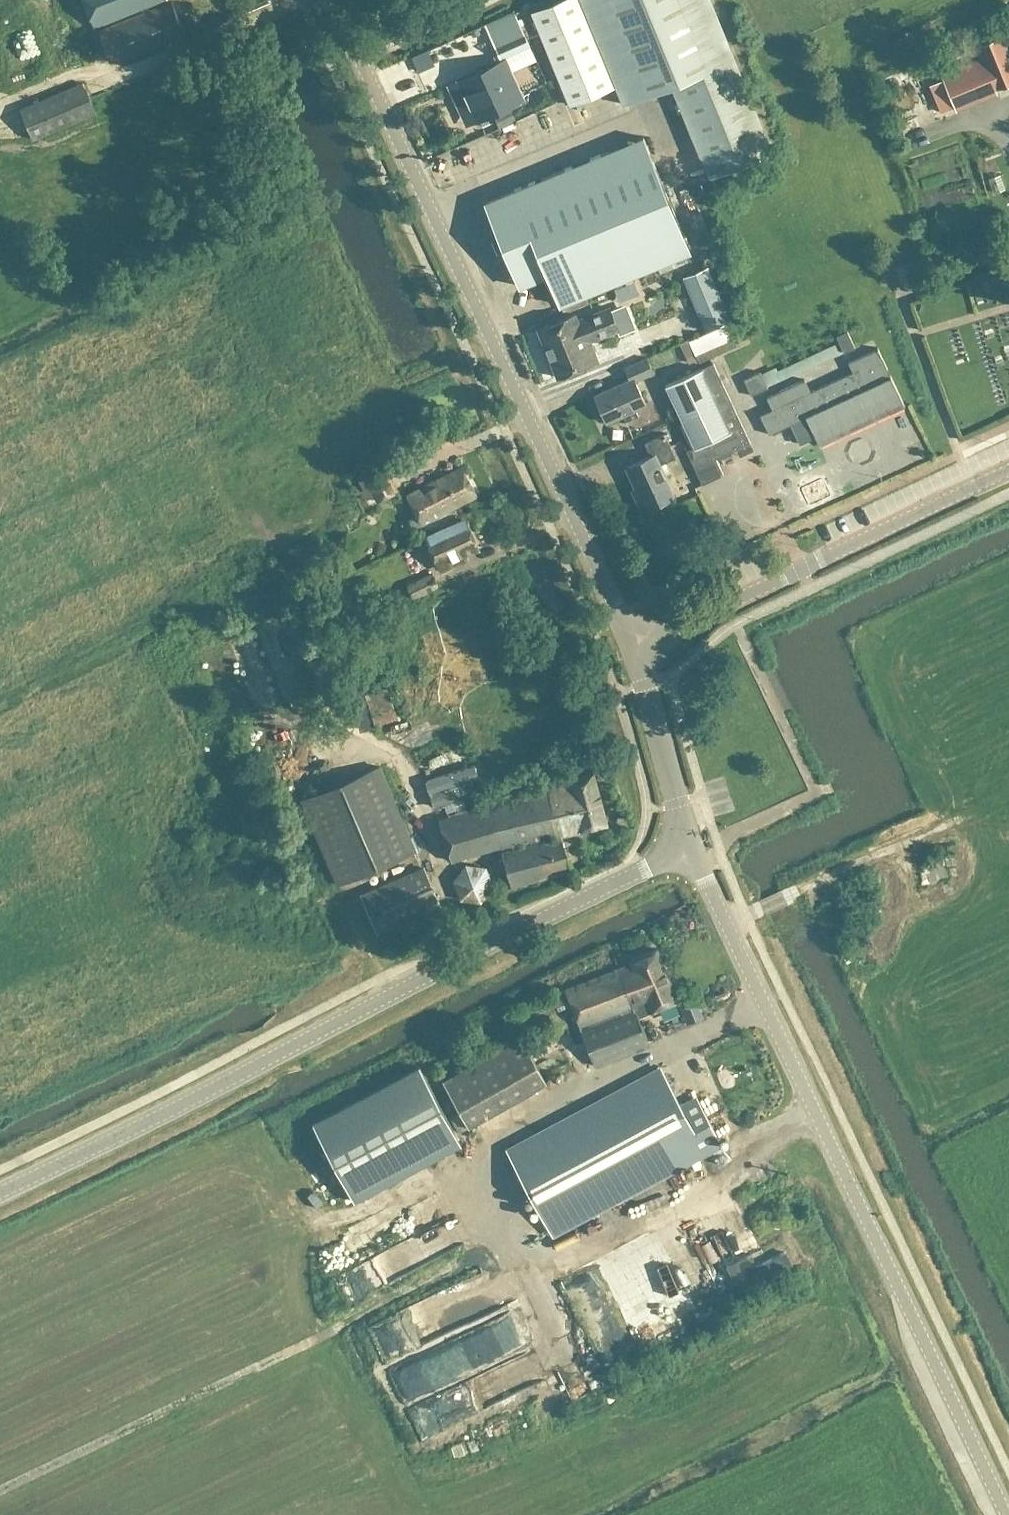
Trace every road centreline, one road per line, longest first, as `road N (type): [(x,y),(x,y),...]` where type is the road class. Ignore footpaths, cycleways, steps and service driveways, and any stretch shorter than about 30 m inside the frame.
road 1 (tertiary): [(0,1191),(689,844)]
road 2 (tertiary): [(1005,1514),(689,844)]
road 3 (tertiary): [(630,649),(331,0)]
road 4 (track): [(0,1490),(459,1271)]
road 5 (tertiary): [(630,649),(1008,469)]
road 6 (tertiary): [(689,844),(630,649)]

